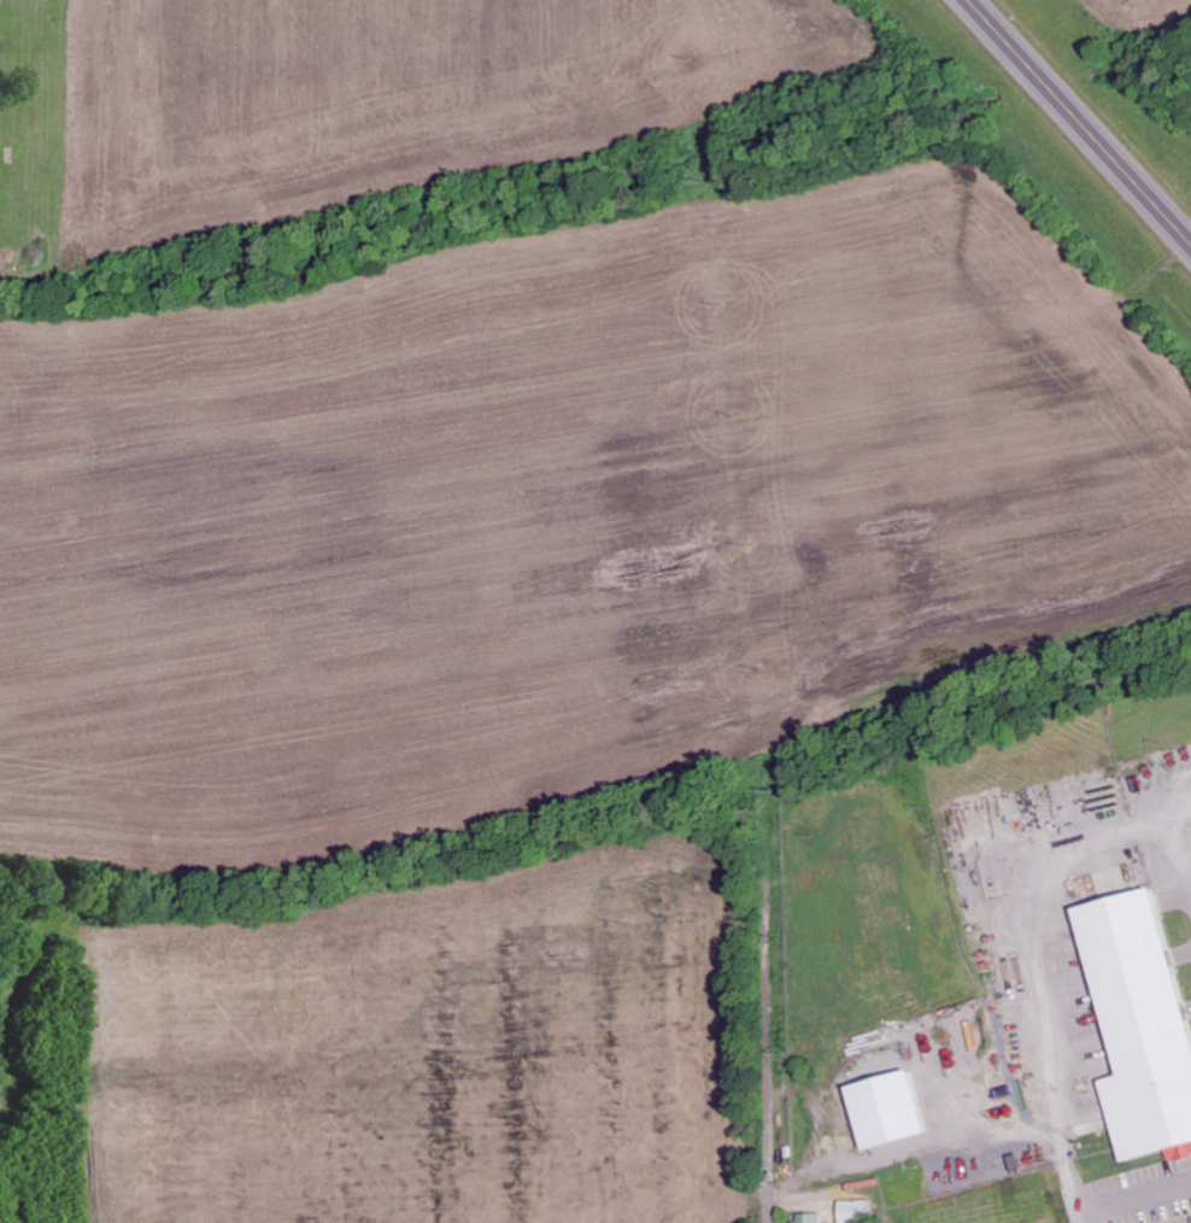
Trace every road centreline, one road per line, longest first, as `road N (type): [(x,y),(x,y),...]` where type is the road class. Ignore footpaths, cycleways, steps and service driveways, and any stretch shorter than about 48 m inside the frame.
road 1 (residential): [(770,882),(774,1222)]
road 2 (trunk): [(1190,242),(970,0)]

